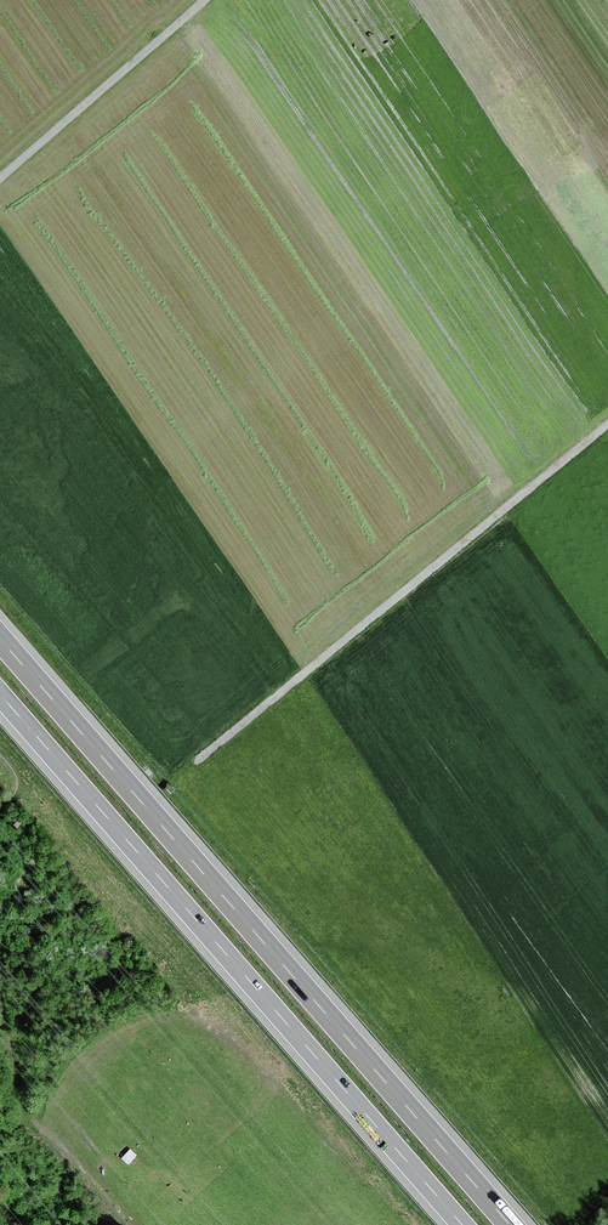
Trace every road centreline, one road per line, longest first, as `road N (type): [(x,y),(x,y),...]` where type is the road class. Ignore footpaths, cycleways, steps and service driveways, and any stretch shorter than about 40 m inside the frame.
road 1 (motorway): [(511,1224),(0,637)]
road 2 (motorway): [(0,690),(464,1224)]
road 3 (track): [(205,763),(607,428)]
road 4 (track): [(0,184),(209,0)]

